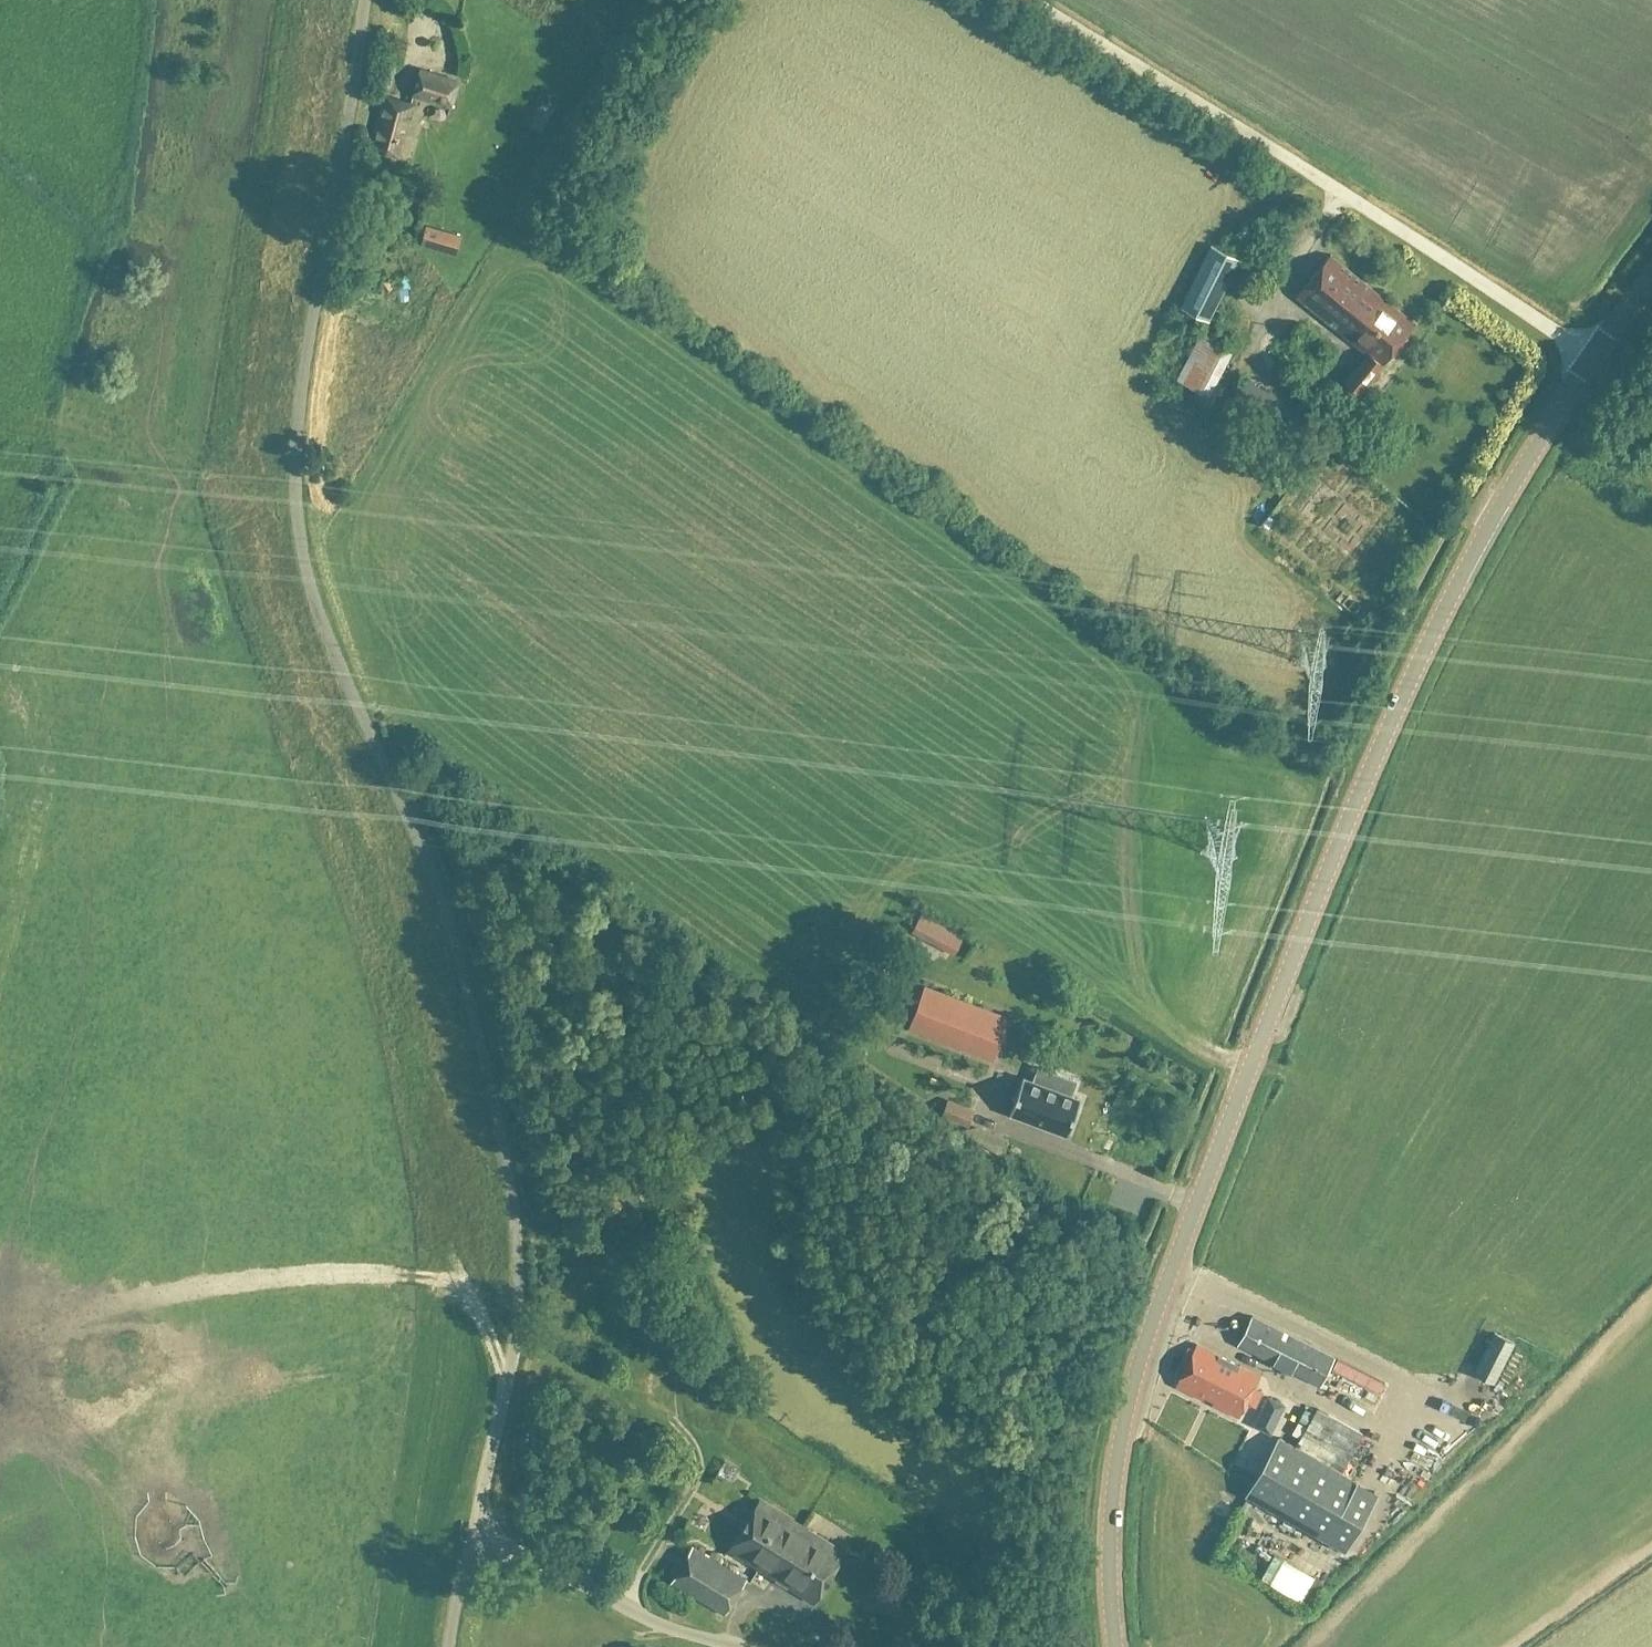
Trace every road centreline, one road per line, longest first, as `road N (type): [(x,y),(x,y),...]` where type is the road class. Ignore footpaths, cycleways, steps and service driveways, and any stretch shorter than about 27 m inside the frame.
road 1 (unclassified): [(446,1646),(519,1329),(517,1250),(457,954),(304,557),(296,471),(366,0)]
road 2 (tertiary): [(1111,1646),(1108,1490),(1142,1335),(1327,862),(1441,603),(1590,357)]
road 3 (unclassified): [(1590,357),(1025,0)]
road 4 (track): [(0,1314),(410,1278),(468,1305),(507,1384)]

